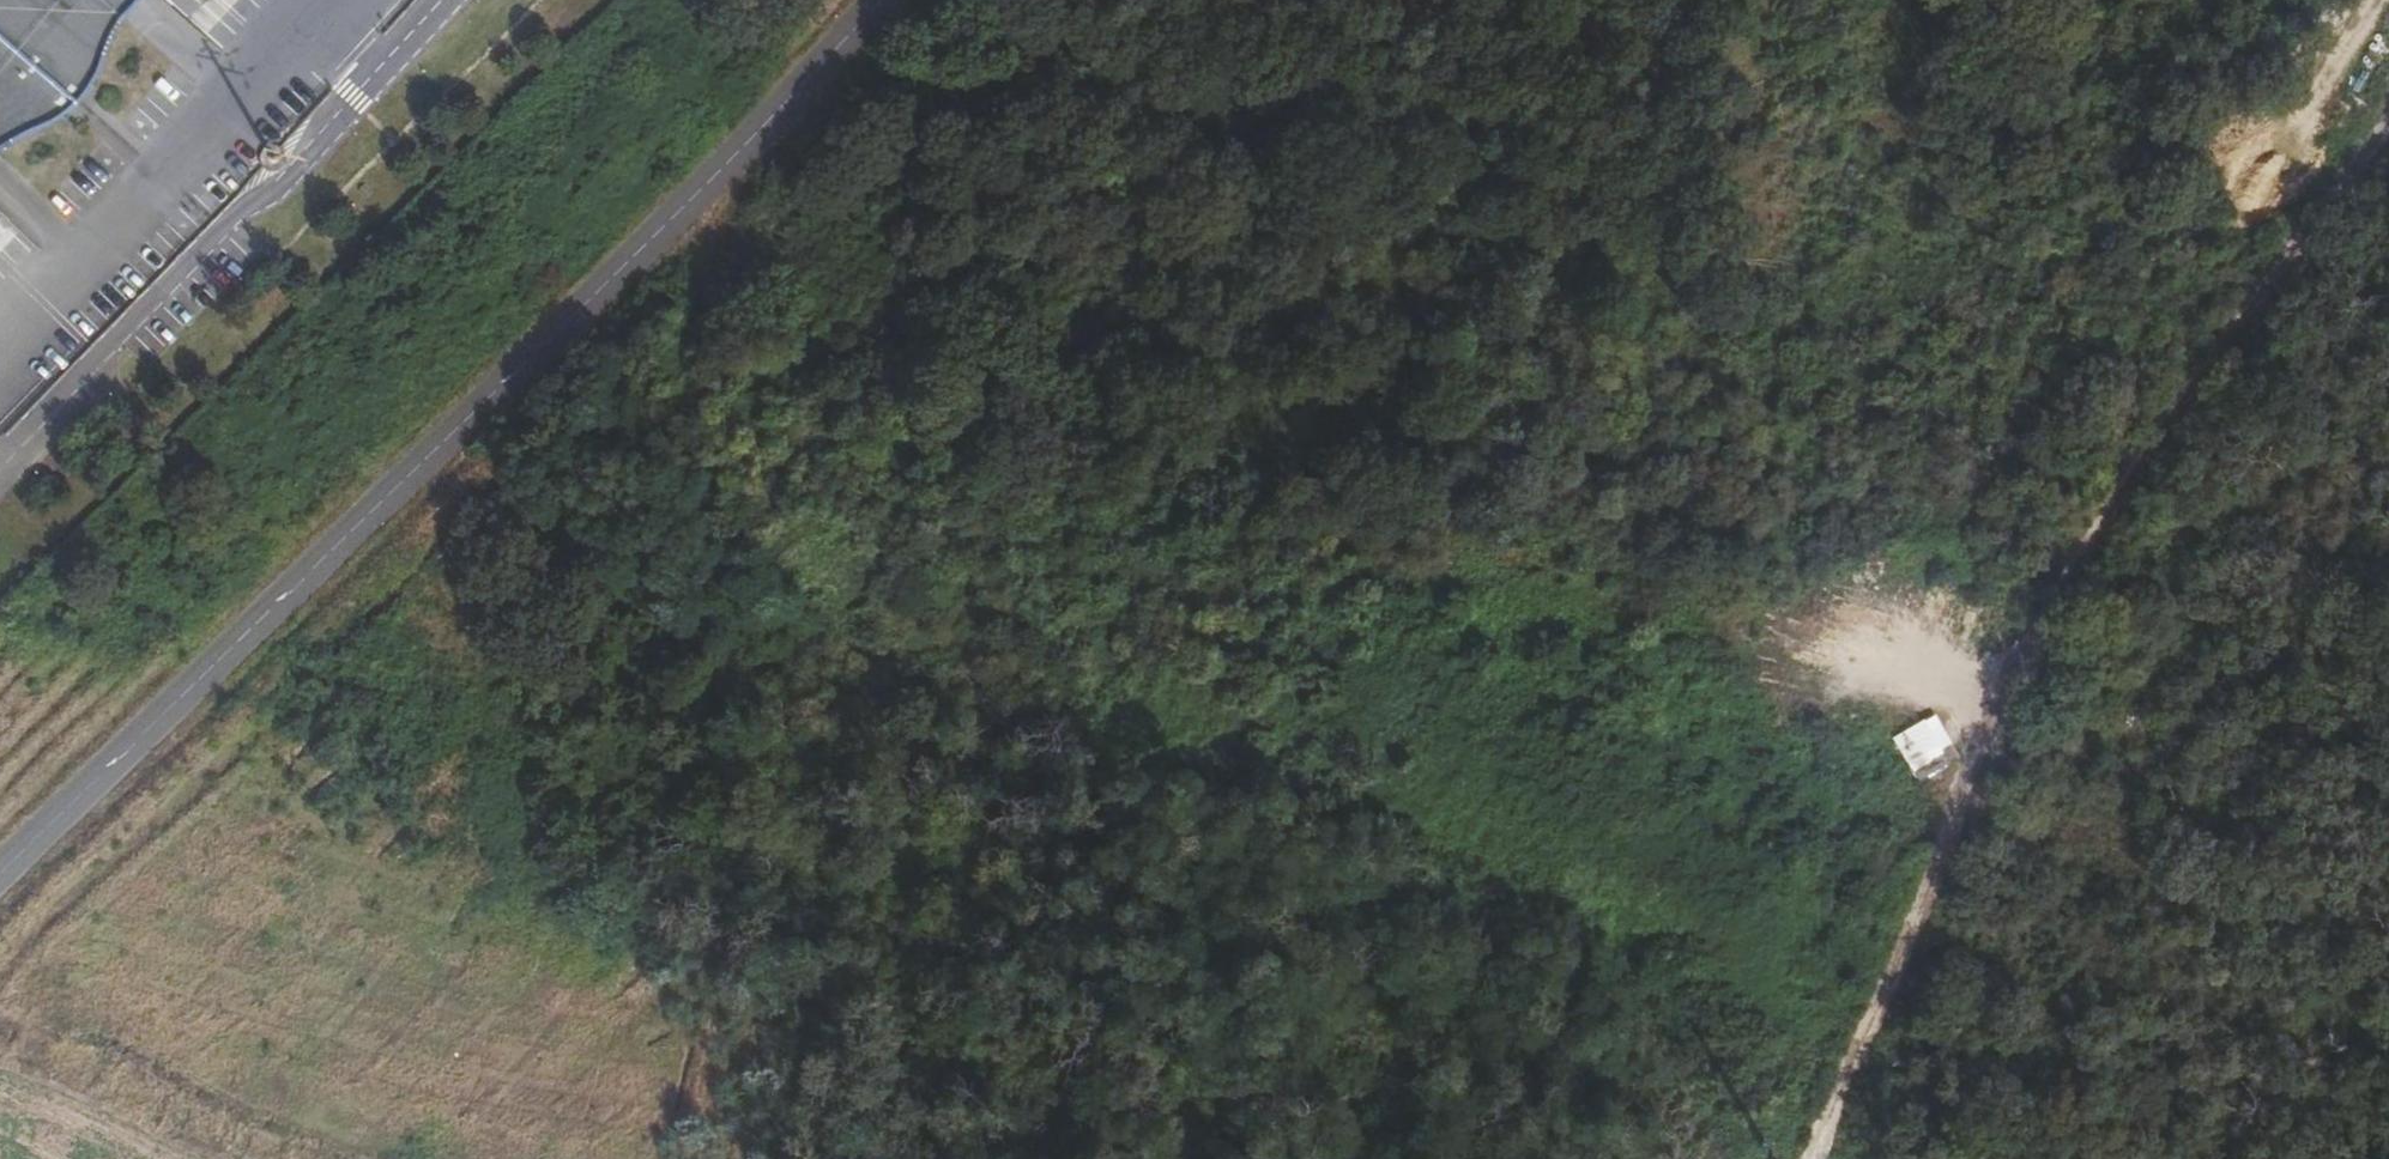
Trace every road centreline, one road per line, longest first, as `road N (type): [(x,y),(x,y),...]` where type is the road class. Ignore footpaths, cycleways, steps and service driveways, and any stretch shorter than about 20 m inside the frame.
road 1 (tertiary): [(0,872),(447,440),(881,0)]
road 2 (track): [(1813,1158),(1925,892),(1945,788),(2025,640),(2388,131)]

